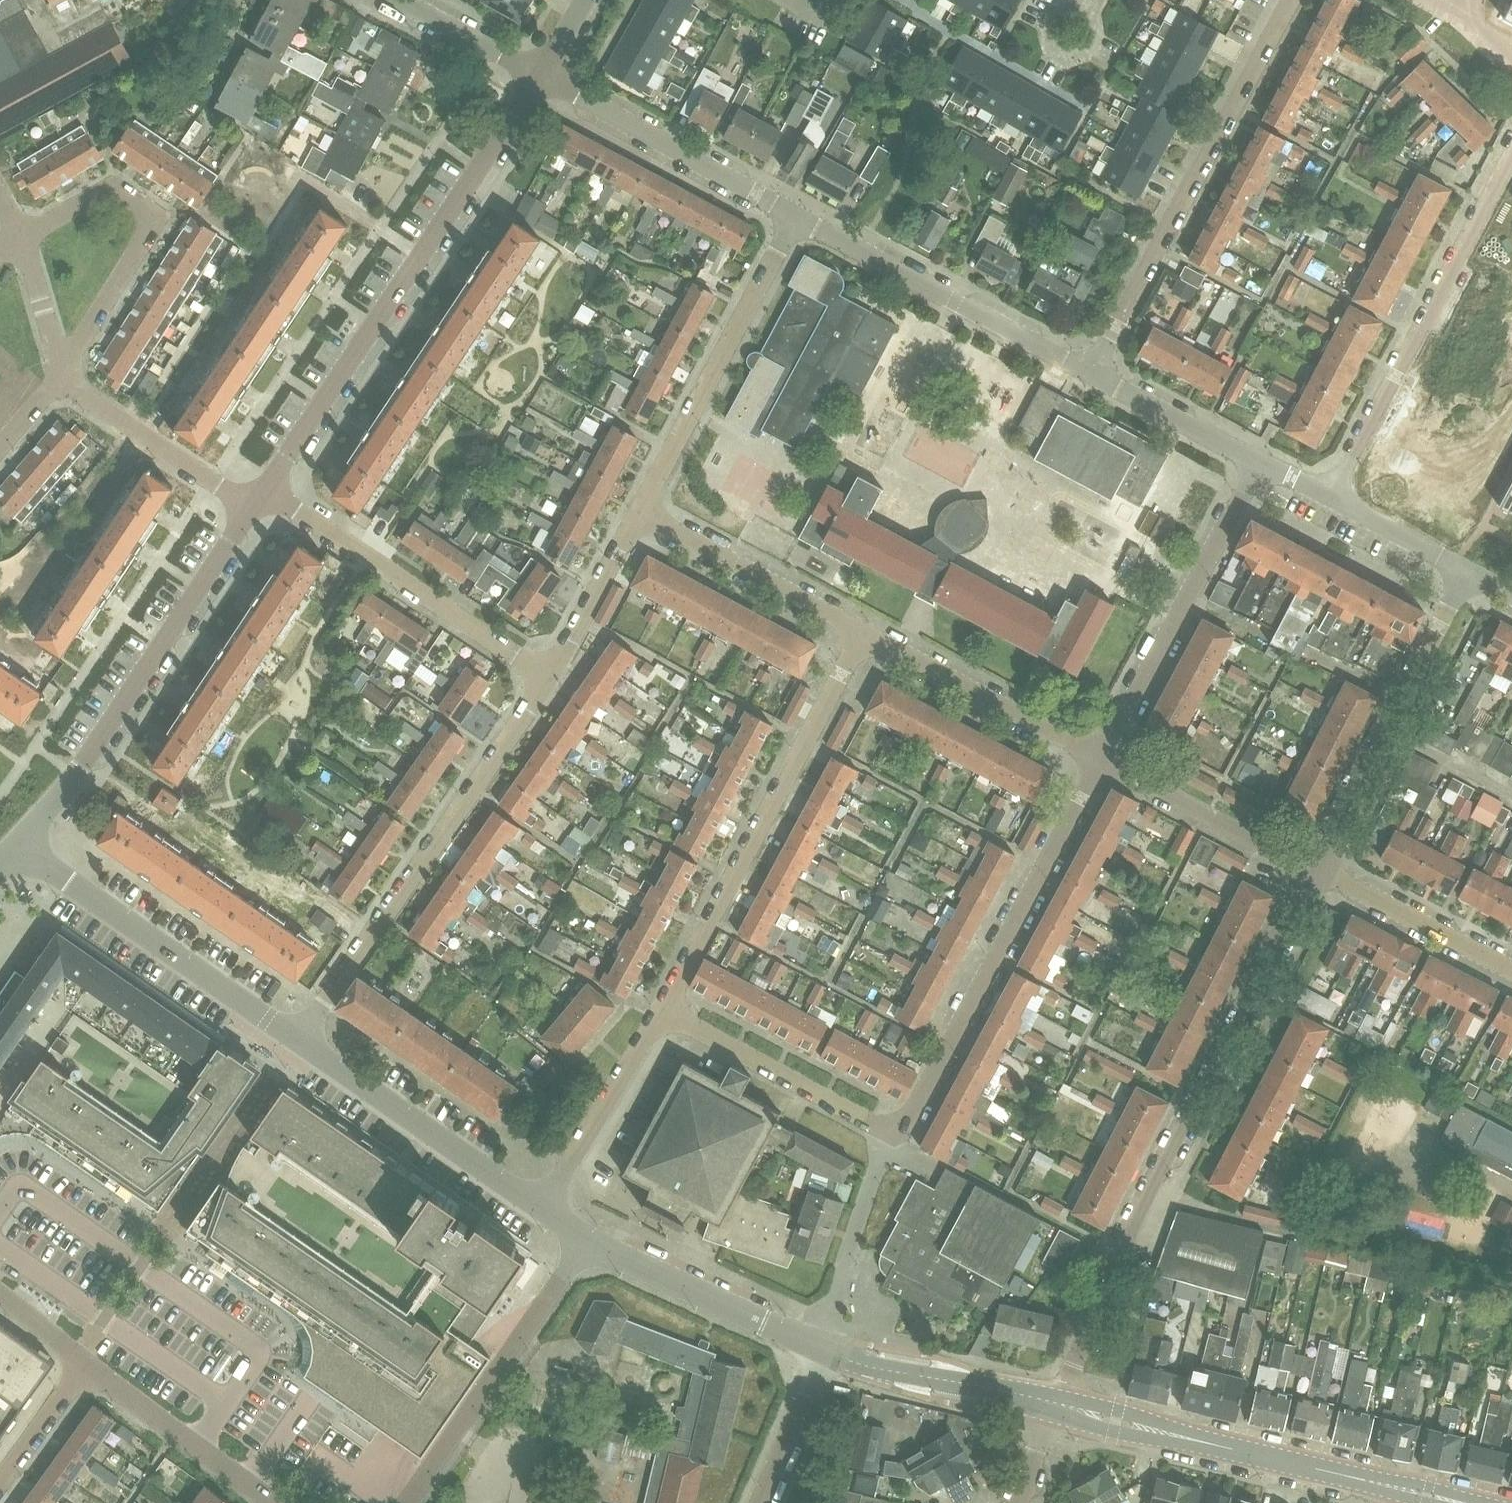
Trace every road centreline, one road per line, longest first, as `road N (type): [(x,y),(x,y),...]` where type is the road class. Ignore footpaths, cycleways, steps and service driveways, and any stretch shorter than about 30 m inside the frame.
road 1 (residential): [(1064,1410),(1128,1227),(1315,866)]
road 2 (unclassified): [(266,490),(540,76)]
road 3 (residential): [(554,676),(300,1039)]
road 4 (residential): [(898,1137),(1106,761)]
road 5 (residential): [(664,1010),(861,632)]
road 6 (residential): [(1091,373),(1284,0)]
road 7 (unclassified): [(17,844),(101,741),(251,508)]
road 8 (residential): [(1329,494),(1511,157)]
road 9 (tertiary): [(300,1039),(17,844)]
road 10 (residential): [(554,676),(266,490)]
road 11 (tertiary): [(1393,1487),(1064,1410)]
road 12 (unclassified): [(1091,373),(794,214)]
road 13 (residential): [(1106,761),(1260,462)]
road 14 (residential): [(794,214),(640,511)]
road 15 (residential): [(1315,866),(1465,568)]
road 16 (residential): [(591,1239),(410,1502)]
road 17 (tertiary): [(542,1207),(300,1039)]
road 18 (unclassified): [(794,214),(540,76)]
road 19 (residential): [(1106,761),(861,632)]
road 20 (residential): [(898,1137),(664,1010)]
road 21 (tertiary): [(825,1351),(591,1239)]
road 22 (residential): [(861,632),(640,511)]
road 23 (residential): [(280,1502),(89,1365)]
road 24 (residential): [(1315,866),(1106,761)]
road 25 (residential): [(542,1207),(664,1010)]
road 26 (residential): [(251,508),(60,378)]
road 27 (tertiary): [(1046,1406),(825,1351)]
road 28 (residential): [(825,1351),(866,1212),(898,1137)]
road 29 (residential): [(1511,970),(1315,866)]
road 30 (unclassified): [(1260,462),(1091,373)]
road 31 (residential): [(640,511),(554,676)]
road 32 (residential): [(60,378),(157,223)]
road 33 (unclassified): [(761,1502),(825,1351)]
road 34 (residential): [(23,240),(111,191),(157,223)]
road 35 (unclassified): [(540,76),(403,0)]
road 36 (unclassified): [(1465,568),(1329,494)]
road 37 (residential): [(0,1485),(89,1365)]
road 38 (residential): [(60,378),(23,240)]

